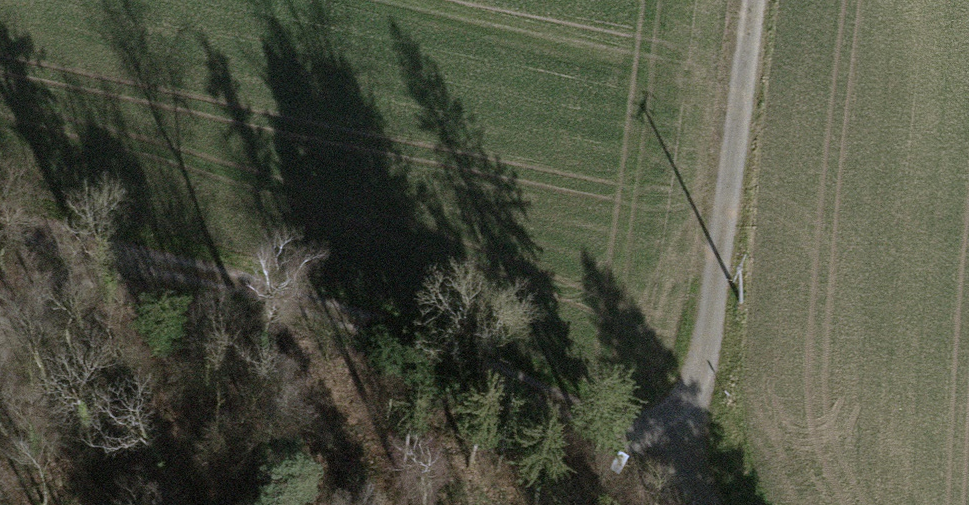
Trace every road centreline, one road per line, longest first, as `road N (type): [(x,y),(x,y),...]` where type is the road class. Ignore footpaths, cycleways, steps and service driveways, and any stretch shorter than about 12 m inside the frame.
road 1 (track): [(706,504),(675,459),(512,369),(0,217)]
road 2 (track): [(753,0),(708,400),(675,459)]
road 3 (track): [(0,321),(122,251)]

